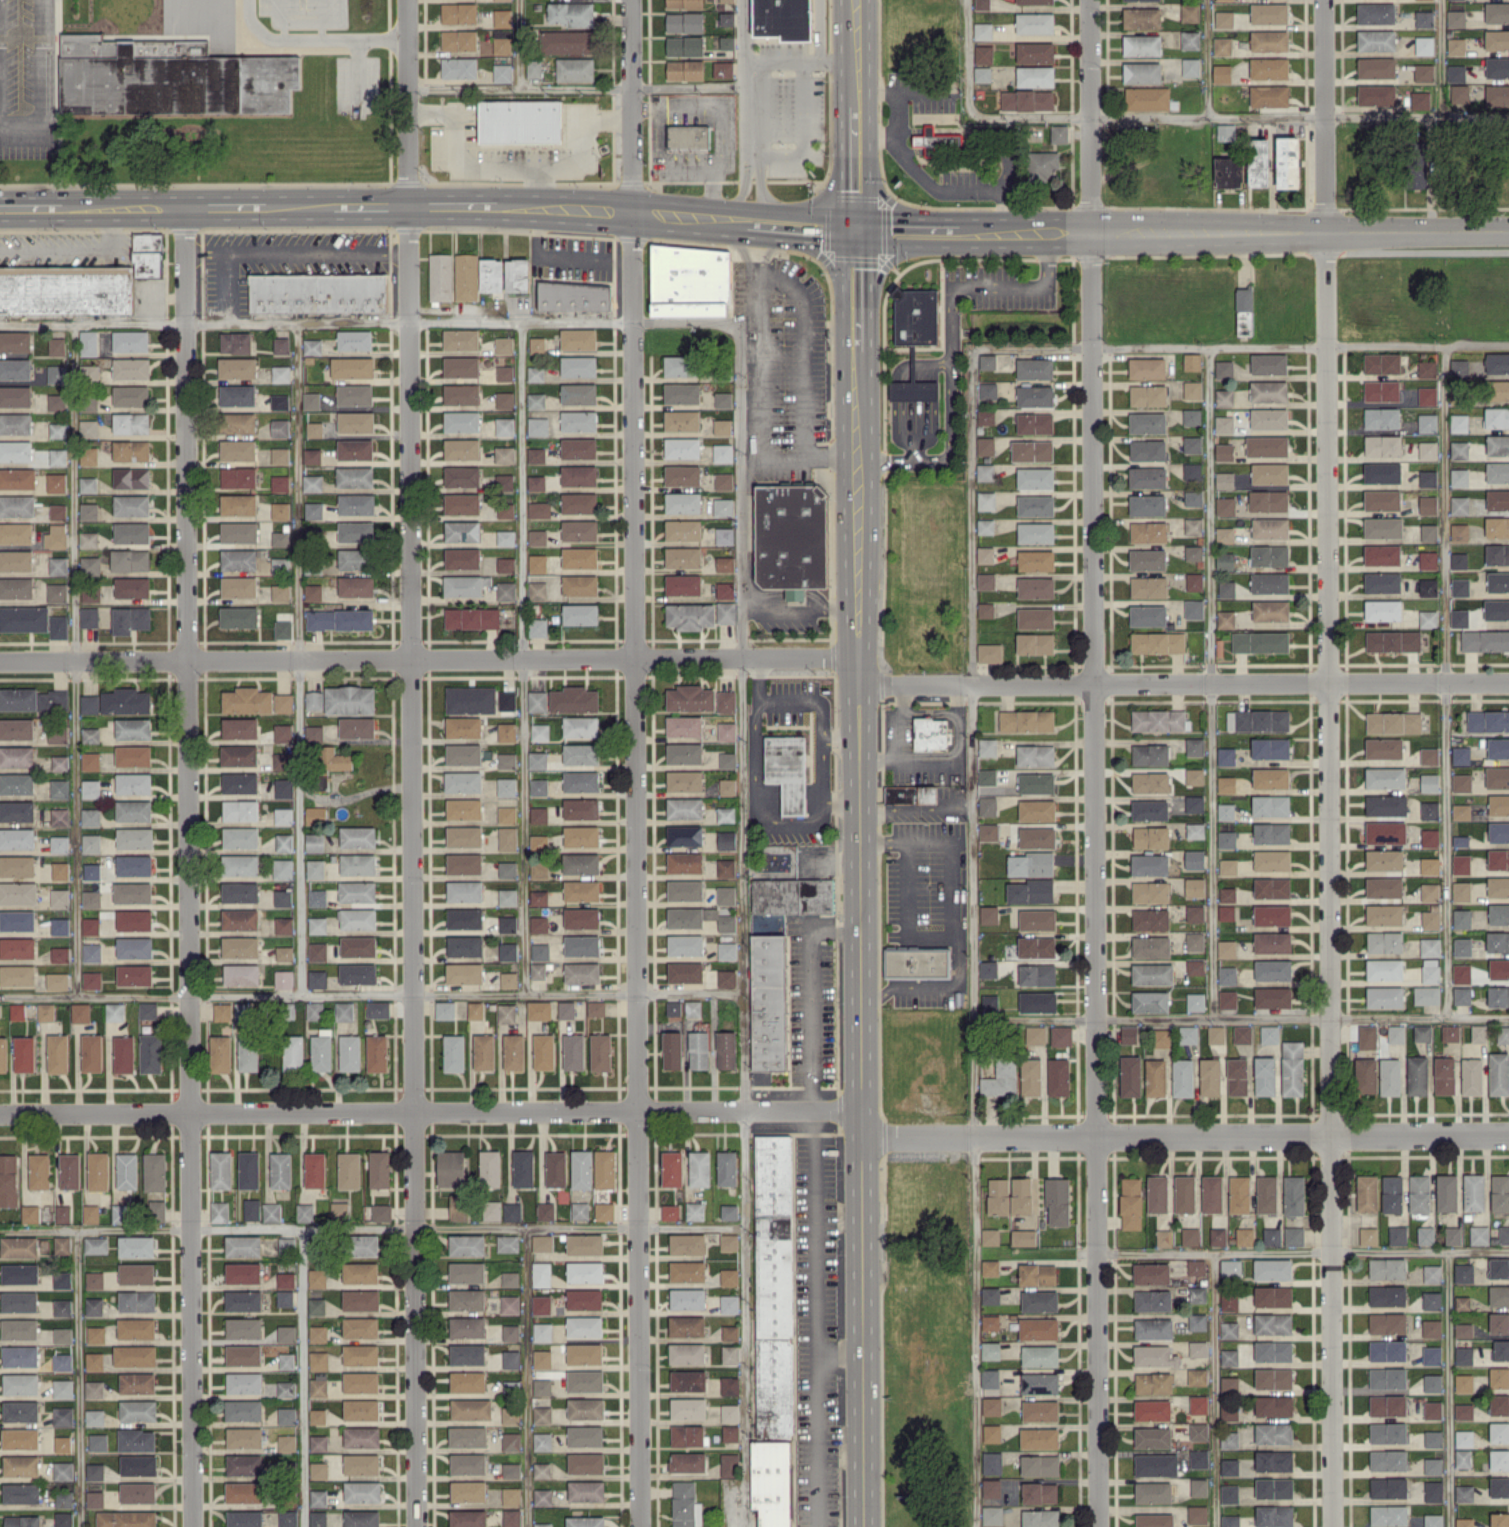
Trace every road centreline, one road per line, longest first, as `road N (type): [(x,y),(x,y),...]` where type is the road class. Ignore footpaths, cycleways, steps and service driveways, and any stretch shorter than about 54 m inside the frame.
road 1 (residential): [(1322,0),(1331,1526)]
road 2 (residential): [(1088,0),(1097,1526)]
road 3 (residential): [(408,207),(416,1526)]
road 4 (residential): [(185,208),(192,1526)]
road 5 (residential): [(632,211),(641,1526)]
road 6 (primary): [(864,1526),(855,349)]
road 7 (residential): [(860,1112),(0,1116)]
road 8 (residential): [(857,661),(0,665)]
road 9 (residential): [(1508,683),(857,686)]
road 10 (residential): [(1508,1138),(861,1140)]
road 11 (secondary): [(1508,230),(949,233)]
road 12 (primary): [(751,221),(504,206)]
road 13 (residential): [(632,211),(630,0)]
road 14 (residential): [(407,0),(408,207)]
road 15 (primary): [(855,349),(825,260),(765,223)]
road 16 (primary): [(855,349),(868,294),(886,264),(949,233)]
road 17 (primary): [(854,108),(854,234)]
road 18 (primary): [(949,233),(880,191),(854,159)]
road 19 (primary): [(185,208),(65,209)]

